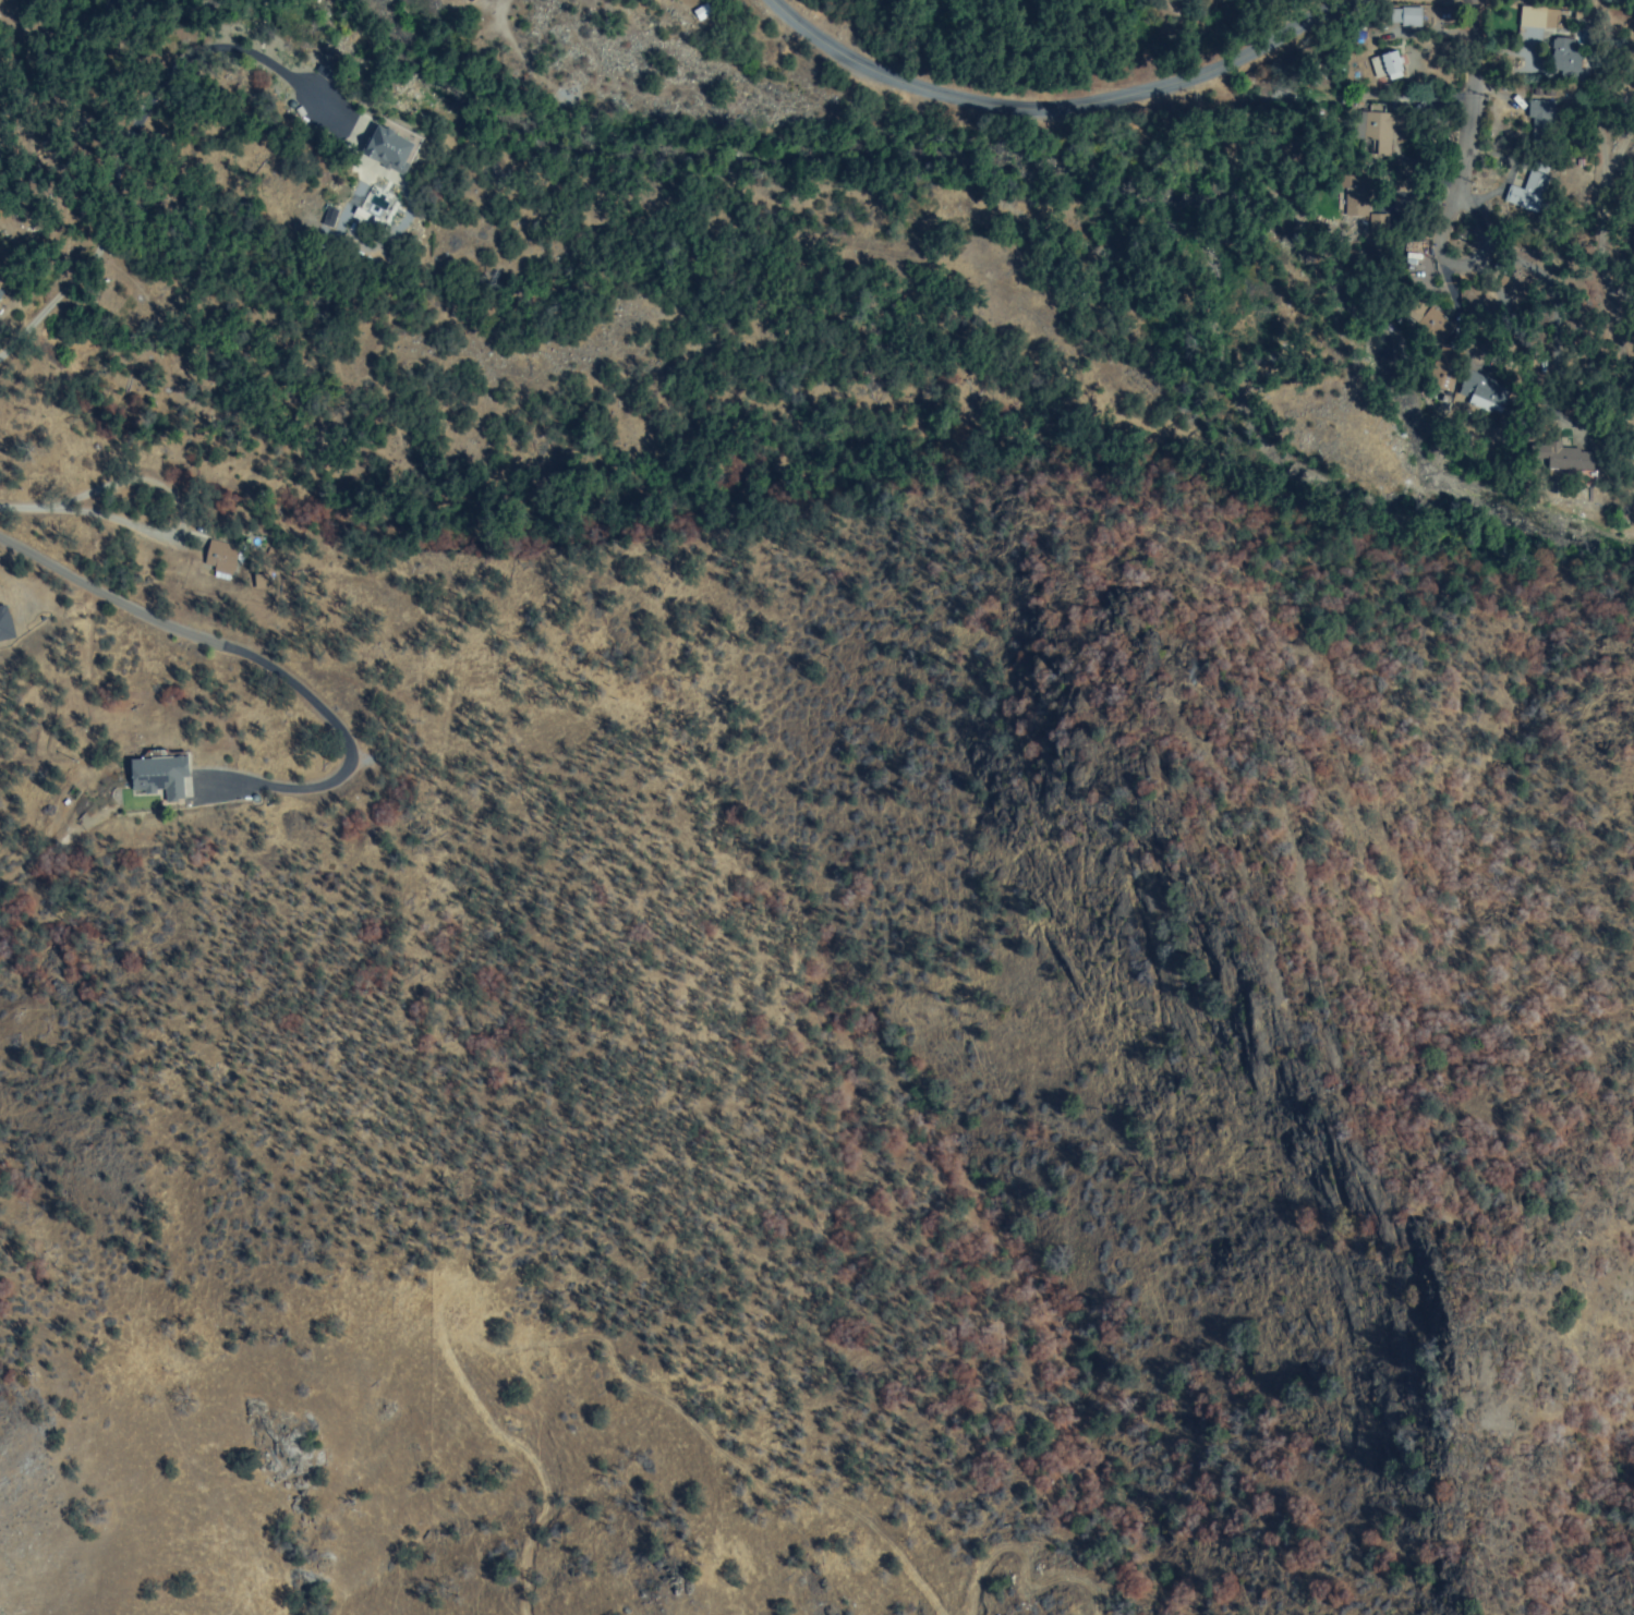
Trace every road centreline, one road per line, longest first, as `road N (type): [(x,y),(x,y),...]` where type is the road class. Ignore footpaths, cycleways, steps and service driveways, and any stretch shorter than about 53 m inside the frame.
road 1 (tertiary): [(776,0),(849,61),(910,86),(1064,111),(1201,72),(1352,0)]
road 2 (residential): [(1463,0),(1395,333)]
road 3 (residential): [(1425,171),(1453,198),(1468,241),(1510,264),(1513,283),(1506,308),(1487,329),(1463,335),(1400,306)]

